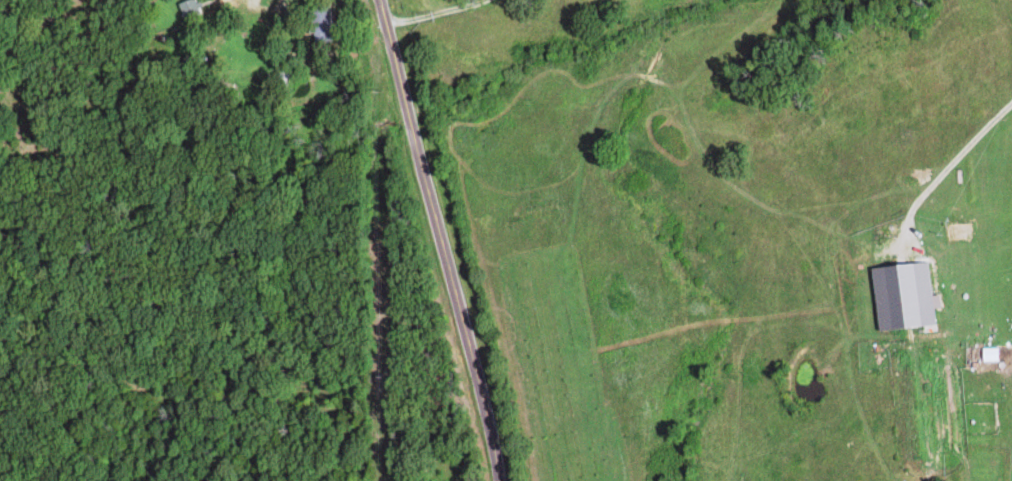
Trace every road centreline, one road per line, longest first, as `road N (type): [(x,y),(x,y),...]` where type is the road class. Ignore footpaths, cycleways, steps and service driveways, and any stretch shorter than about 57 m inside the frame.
road 1 (tertiary): [(500,480),(376,0)]

